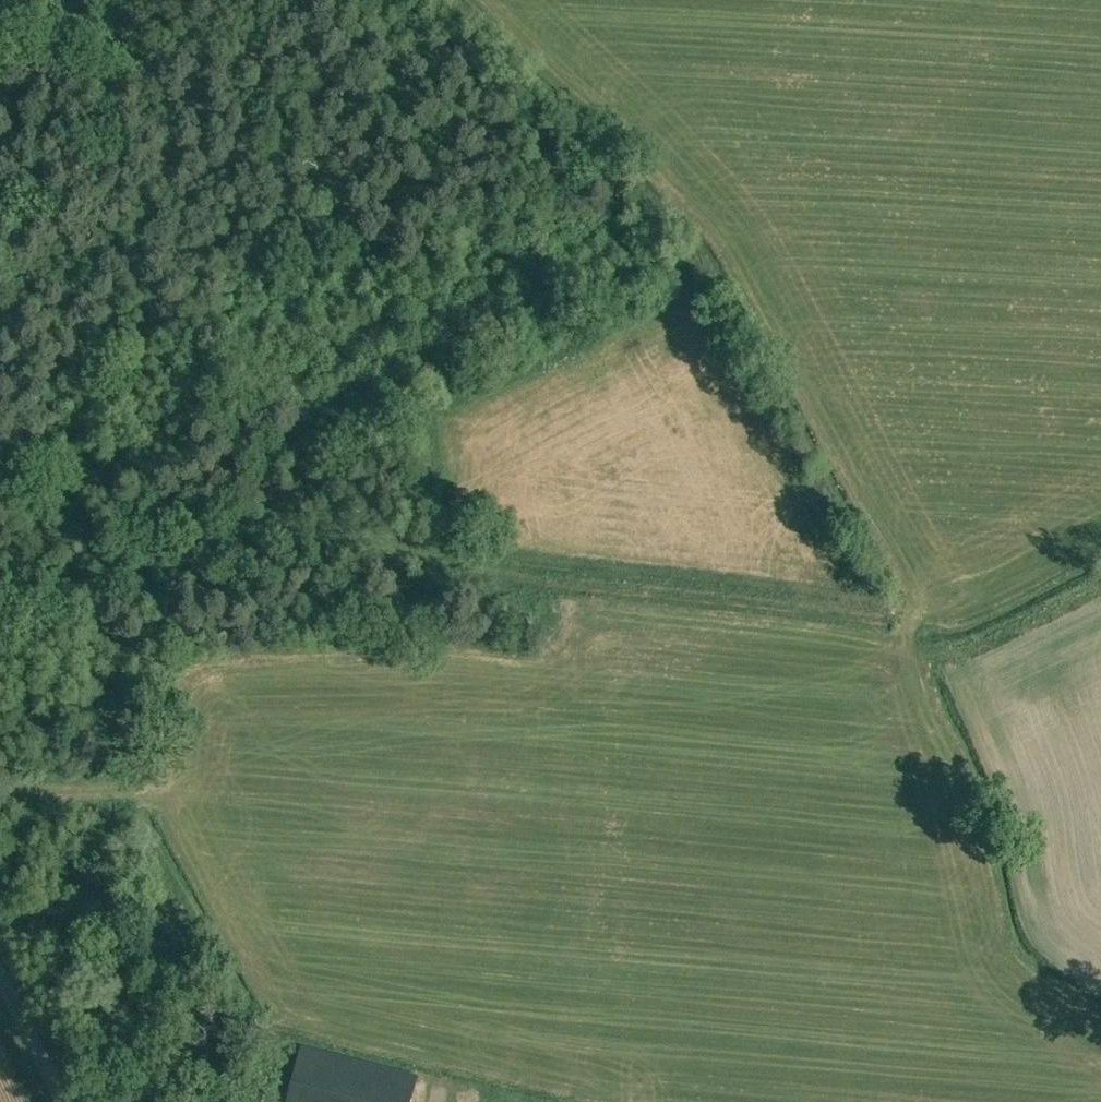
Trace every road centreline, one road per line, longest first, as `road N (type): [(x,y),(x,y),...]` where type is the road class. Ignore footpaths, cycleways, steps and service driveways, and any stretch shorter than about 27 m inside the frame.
road 1 (unclassified): [(64,1101),(0,980)]

